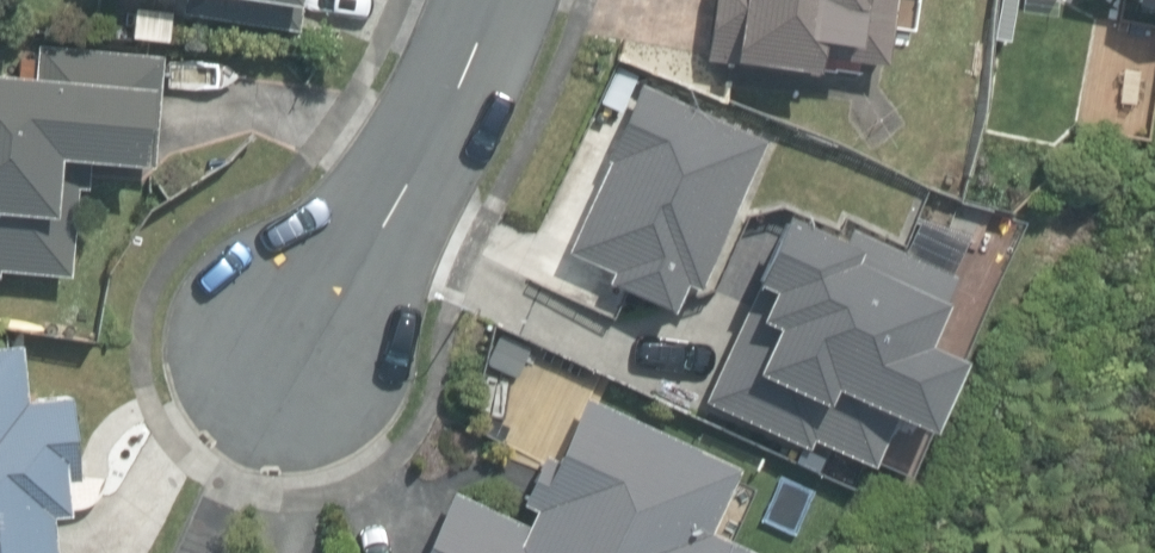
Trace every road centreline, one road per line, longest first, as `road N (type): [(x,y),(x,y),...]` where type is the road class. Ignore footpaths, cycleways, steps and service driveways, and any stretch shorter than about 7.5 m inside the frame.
road 1 (residential): [(264,362),(390,206),(490,0)]

